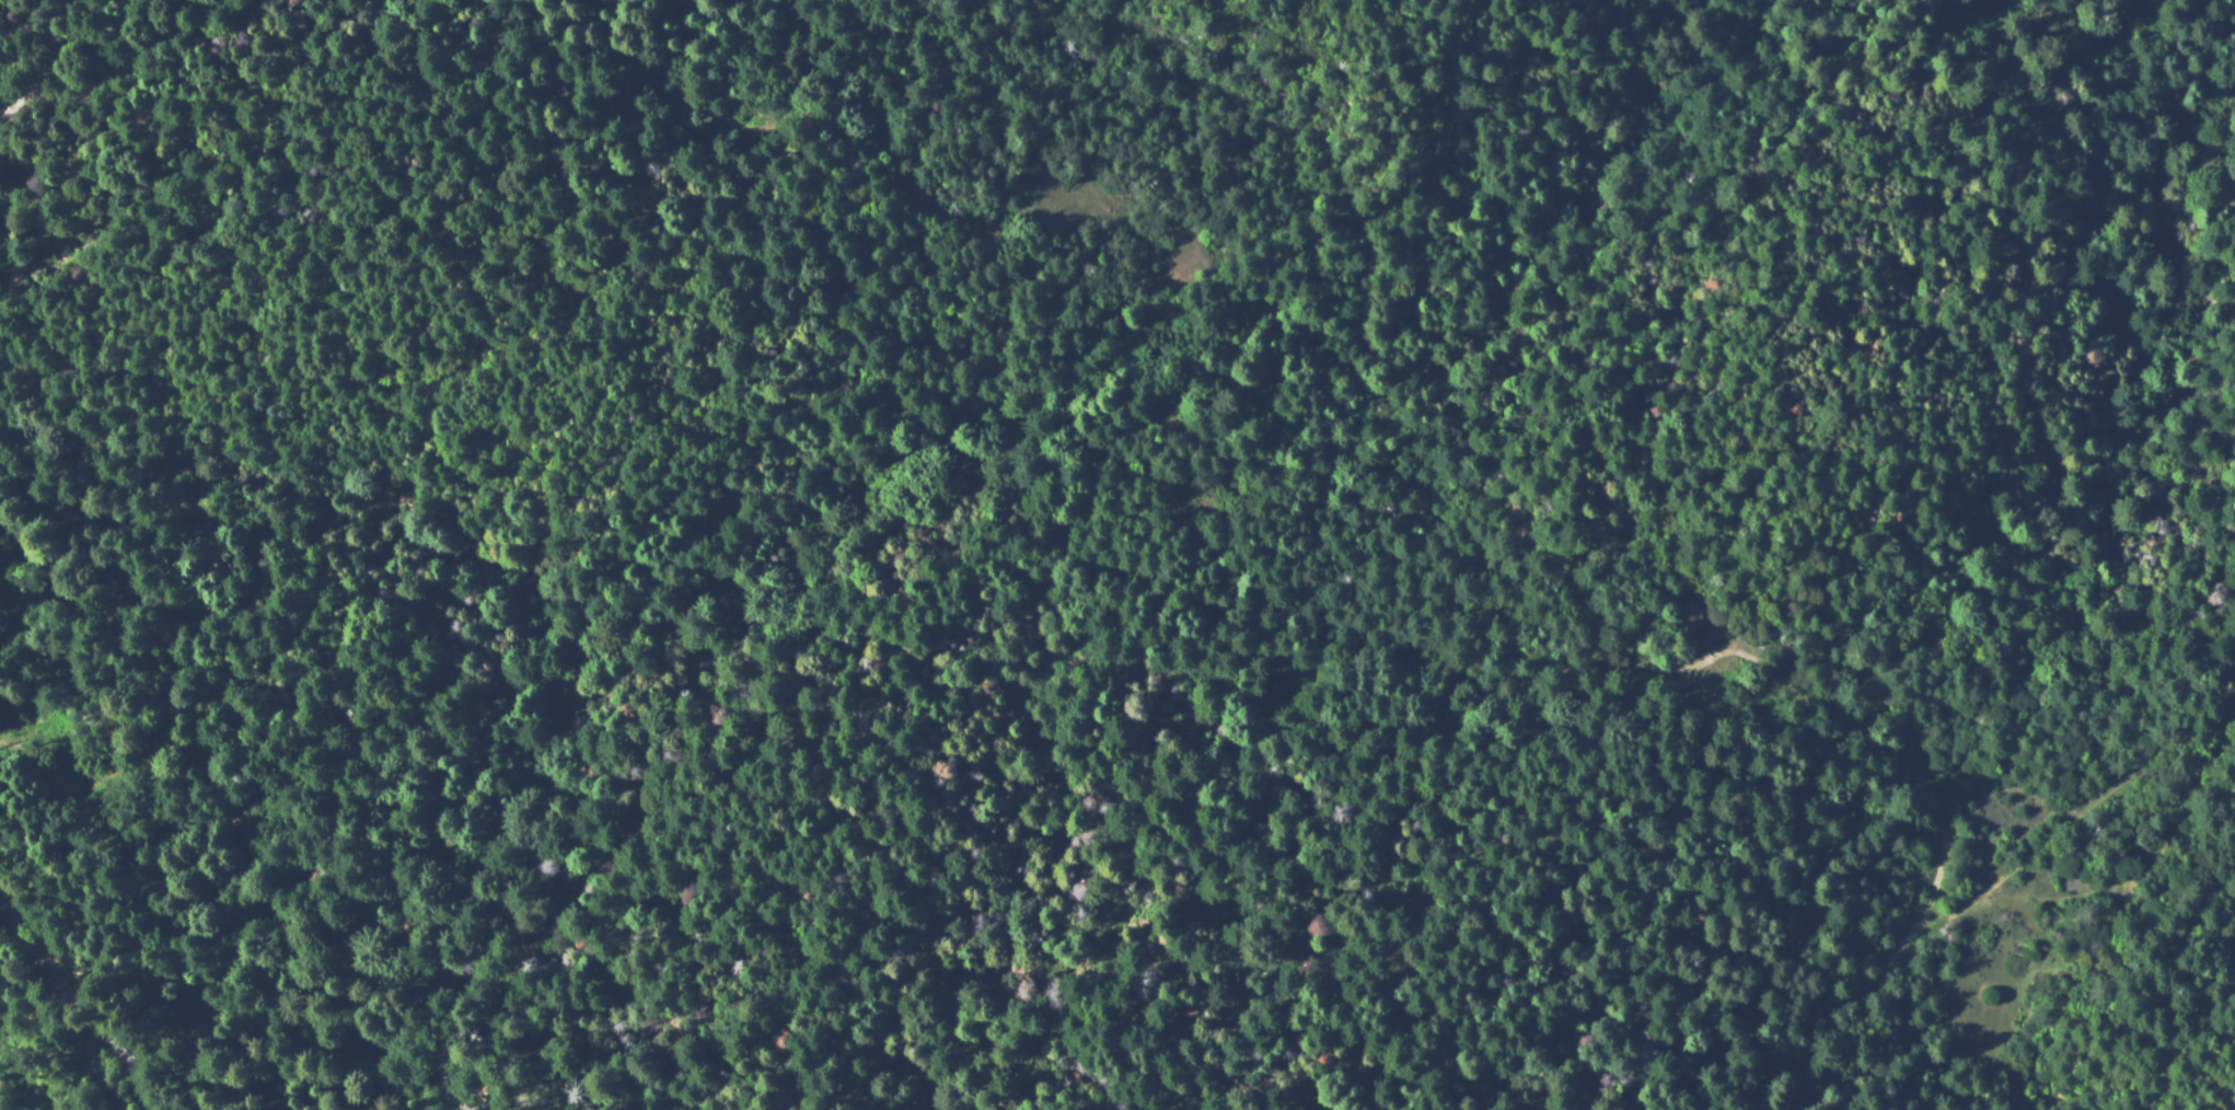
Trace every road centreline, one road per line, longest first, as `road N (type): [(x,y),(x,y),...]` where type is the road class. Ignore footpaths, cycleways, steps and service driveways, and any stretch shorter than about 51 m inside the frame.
road 1 (residential): [(154,1109),(128,1055),(51,969),(0,886)]

